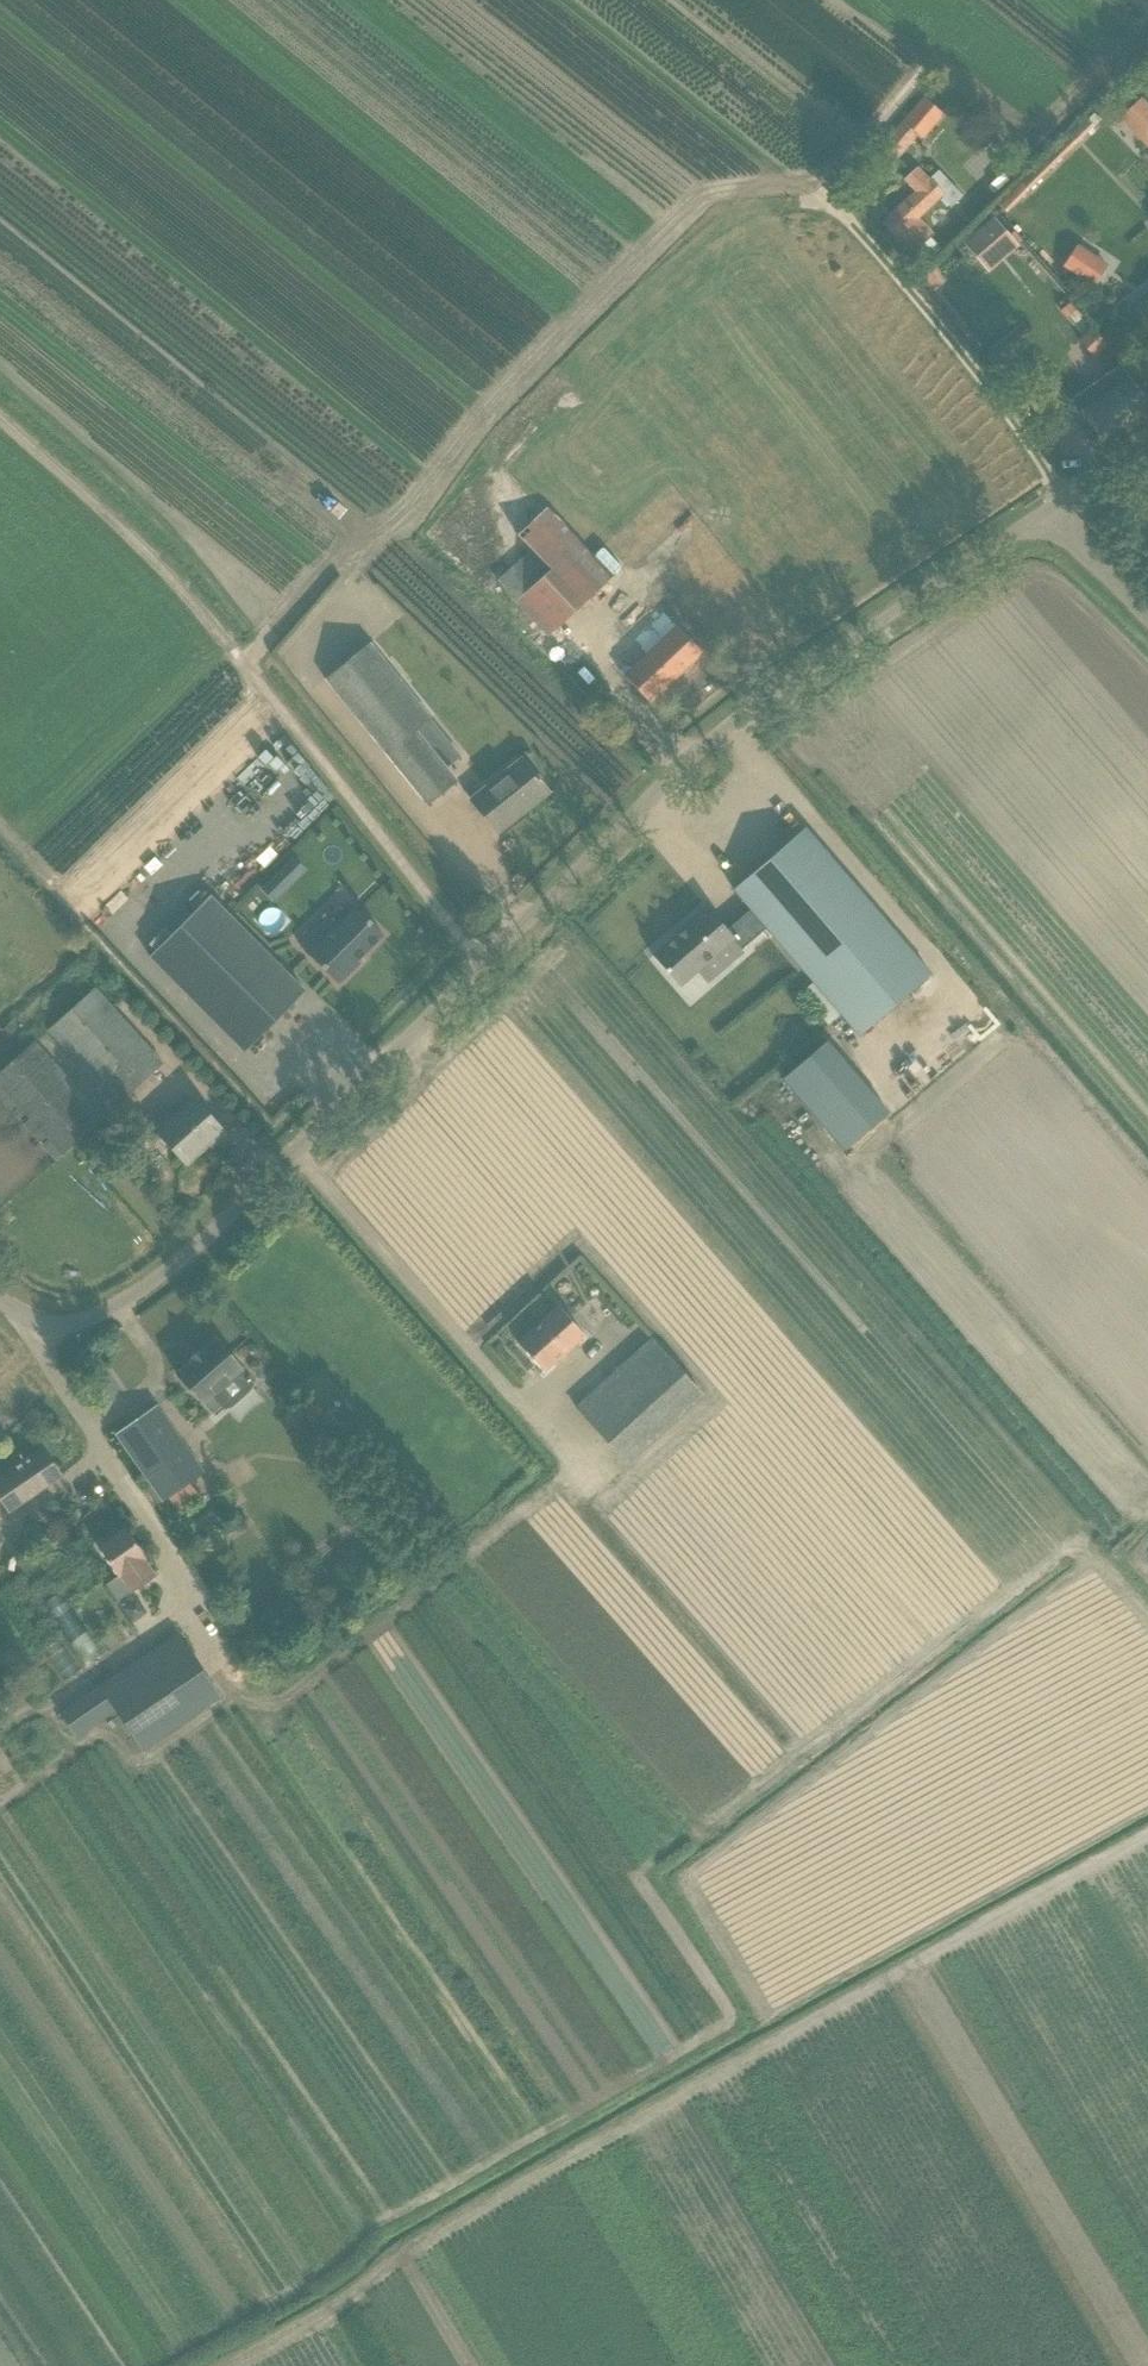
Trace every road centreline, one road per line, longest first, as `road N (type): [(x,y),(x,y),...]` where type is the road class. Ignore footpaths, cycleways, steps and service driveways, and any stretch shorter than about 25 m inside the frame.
road 1 (unclassified): [(1064,535),(1014,572),(852,660),(144,1320),(84,1351),(51,1346),(0,1312)]
road 2 (unclassified): [(1147,624),(1064,535)]

